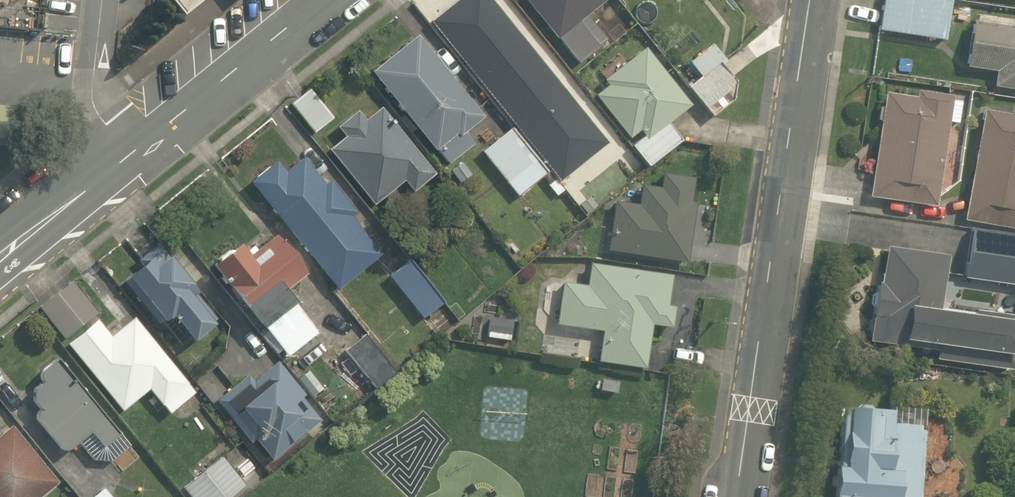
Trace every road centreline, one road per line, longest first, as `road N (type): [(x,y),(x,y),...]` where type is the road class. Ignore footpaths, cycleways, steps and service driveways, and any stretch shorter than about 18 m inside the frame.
road 1 (unclassified): [(741,496),(811,0)]
road 2 (unclassified): [(115,163),(318,0)]
road 3 (unclassified): [(115,163),(92,111),(103,0)]
road 4 (unclassified): [(0,255),(115,163)]

